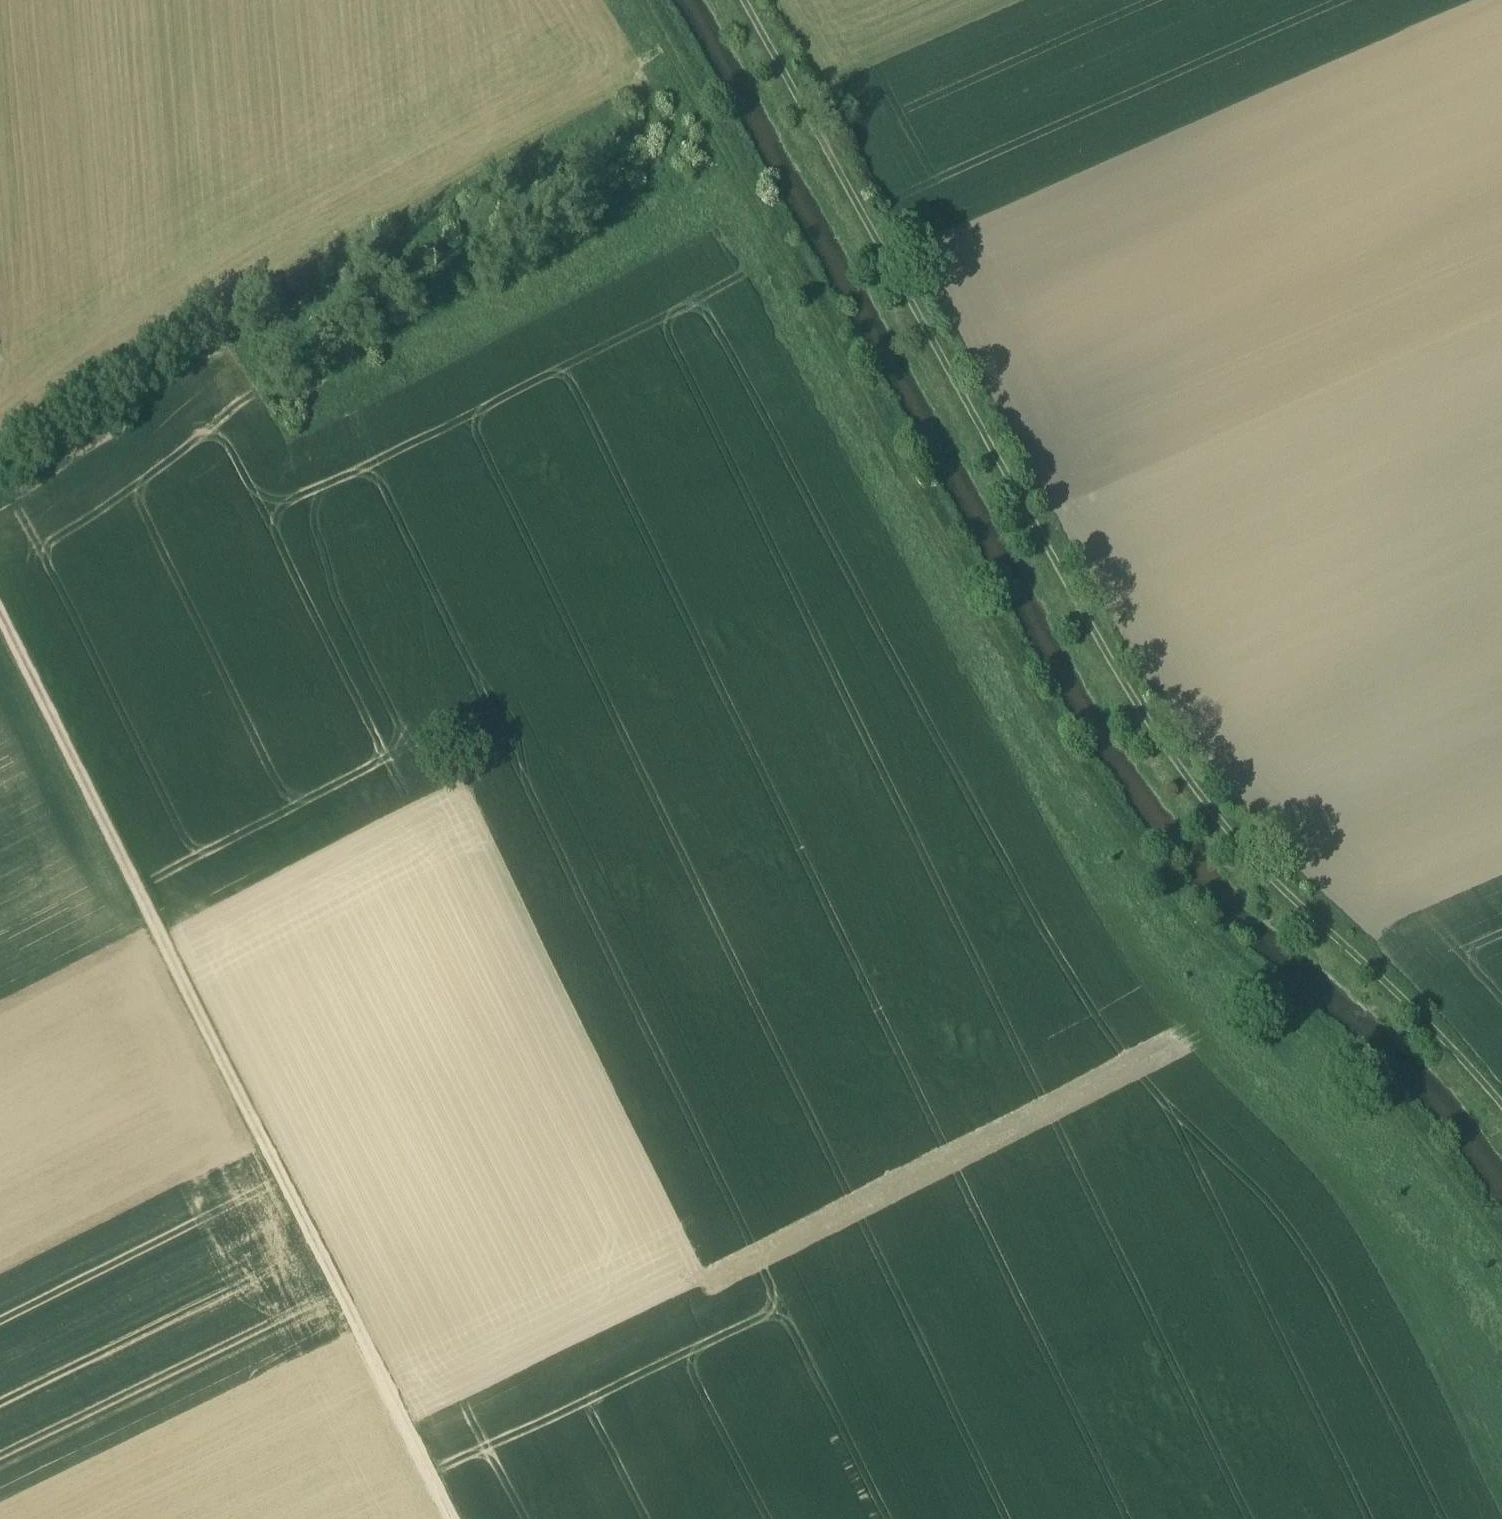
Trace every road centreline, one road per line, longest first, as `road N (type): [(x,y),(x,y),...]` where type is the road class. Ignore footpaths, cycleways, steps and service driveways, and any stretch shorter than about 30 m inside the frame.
road 1 (track): [(751,0),(1154,725),(1279,882),(1501,1101)]
road 2 (track): [(0,598),(462,1518)]

